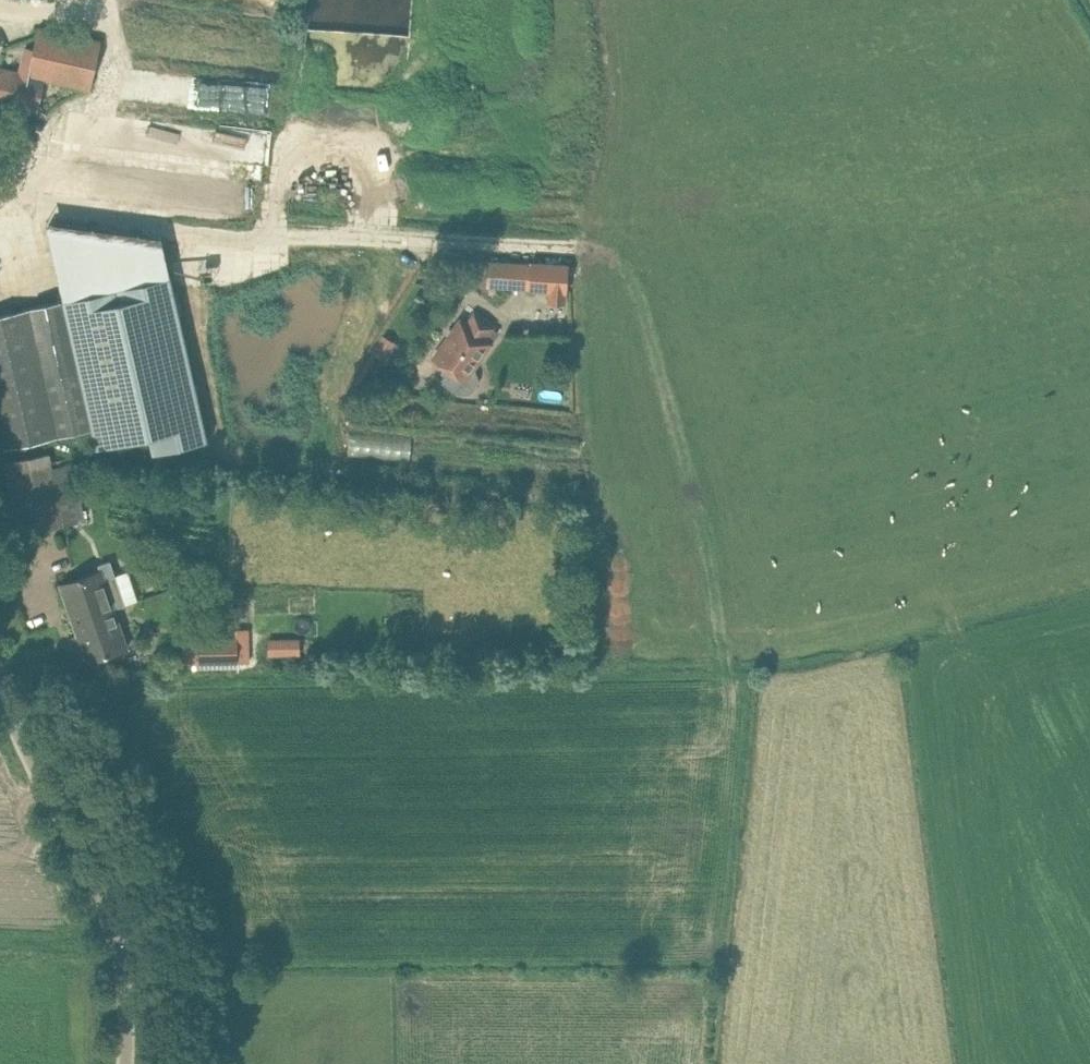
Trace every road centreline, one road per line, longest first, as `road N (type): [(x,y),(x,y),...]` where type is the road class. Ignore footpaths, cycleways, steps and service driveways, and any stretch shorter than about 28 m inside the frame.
road 1 (unclassified): [(142,1063),(138,948),(0,687)]

